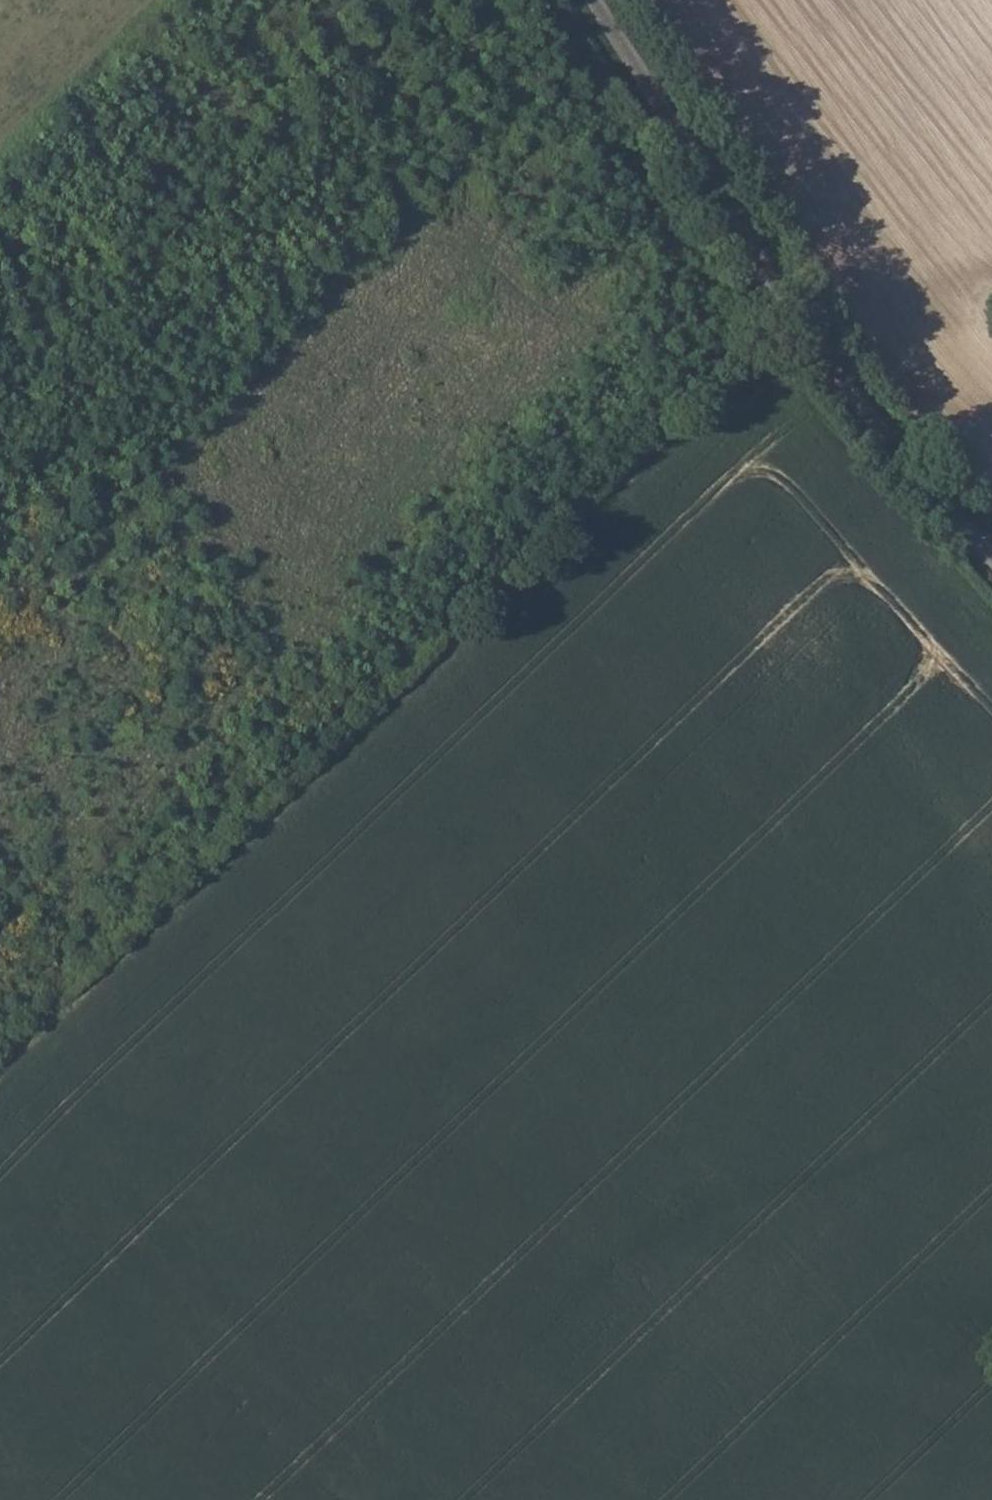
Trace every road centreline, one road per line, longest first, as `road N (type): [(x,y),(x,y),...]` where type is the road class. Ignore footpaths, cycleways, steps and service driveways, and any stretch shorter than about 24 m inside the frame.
road 1 (unclassified): [(594,0),(855,401),(991,556)]

